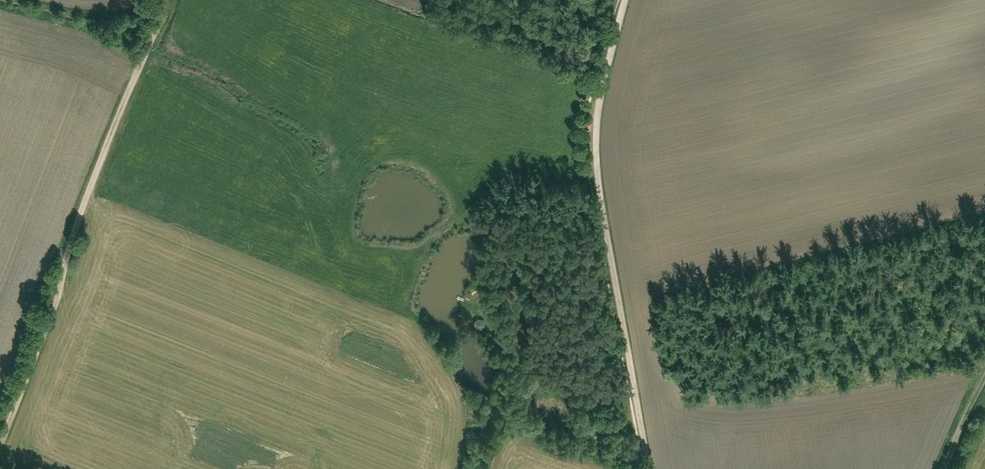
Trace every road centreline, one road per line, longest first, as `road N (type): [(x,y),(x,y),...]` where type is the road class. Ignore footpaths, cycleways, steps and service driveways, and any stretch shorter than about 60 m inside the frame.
road 1 (track): [(0,445),(132,80),(170,0)]
road 2 (track): [(648,468),(595,143),(624,0)]

